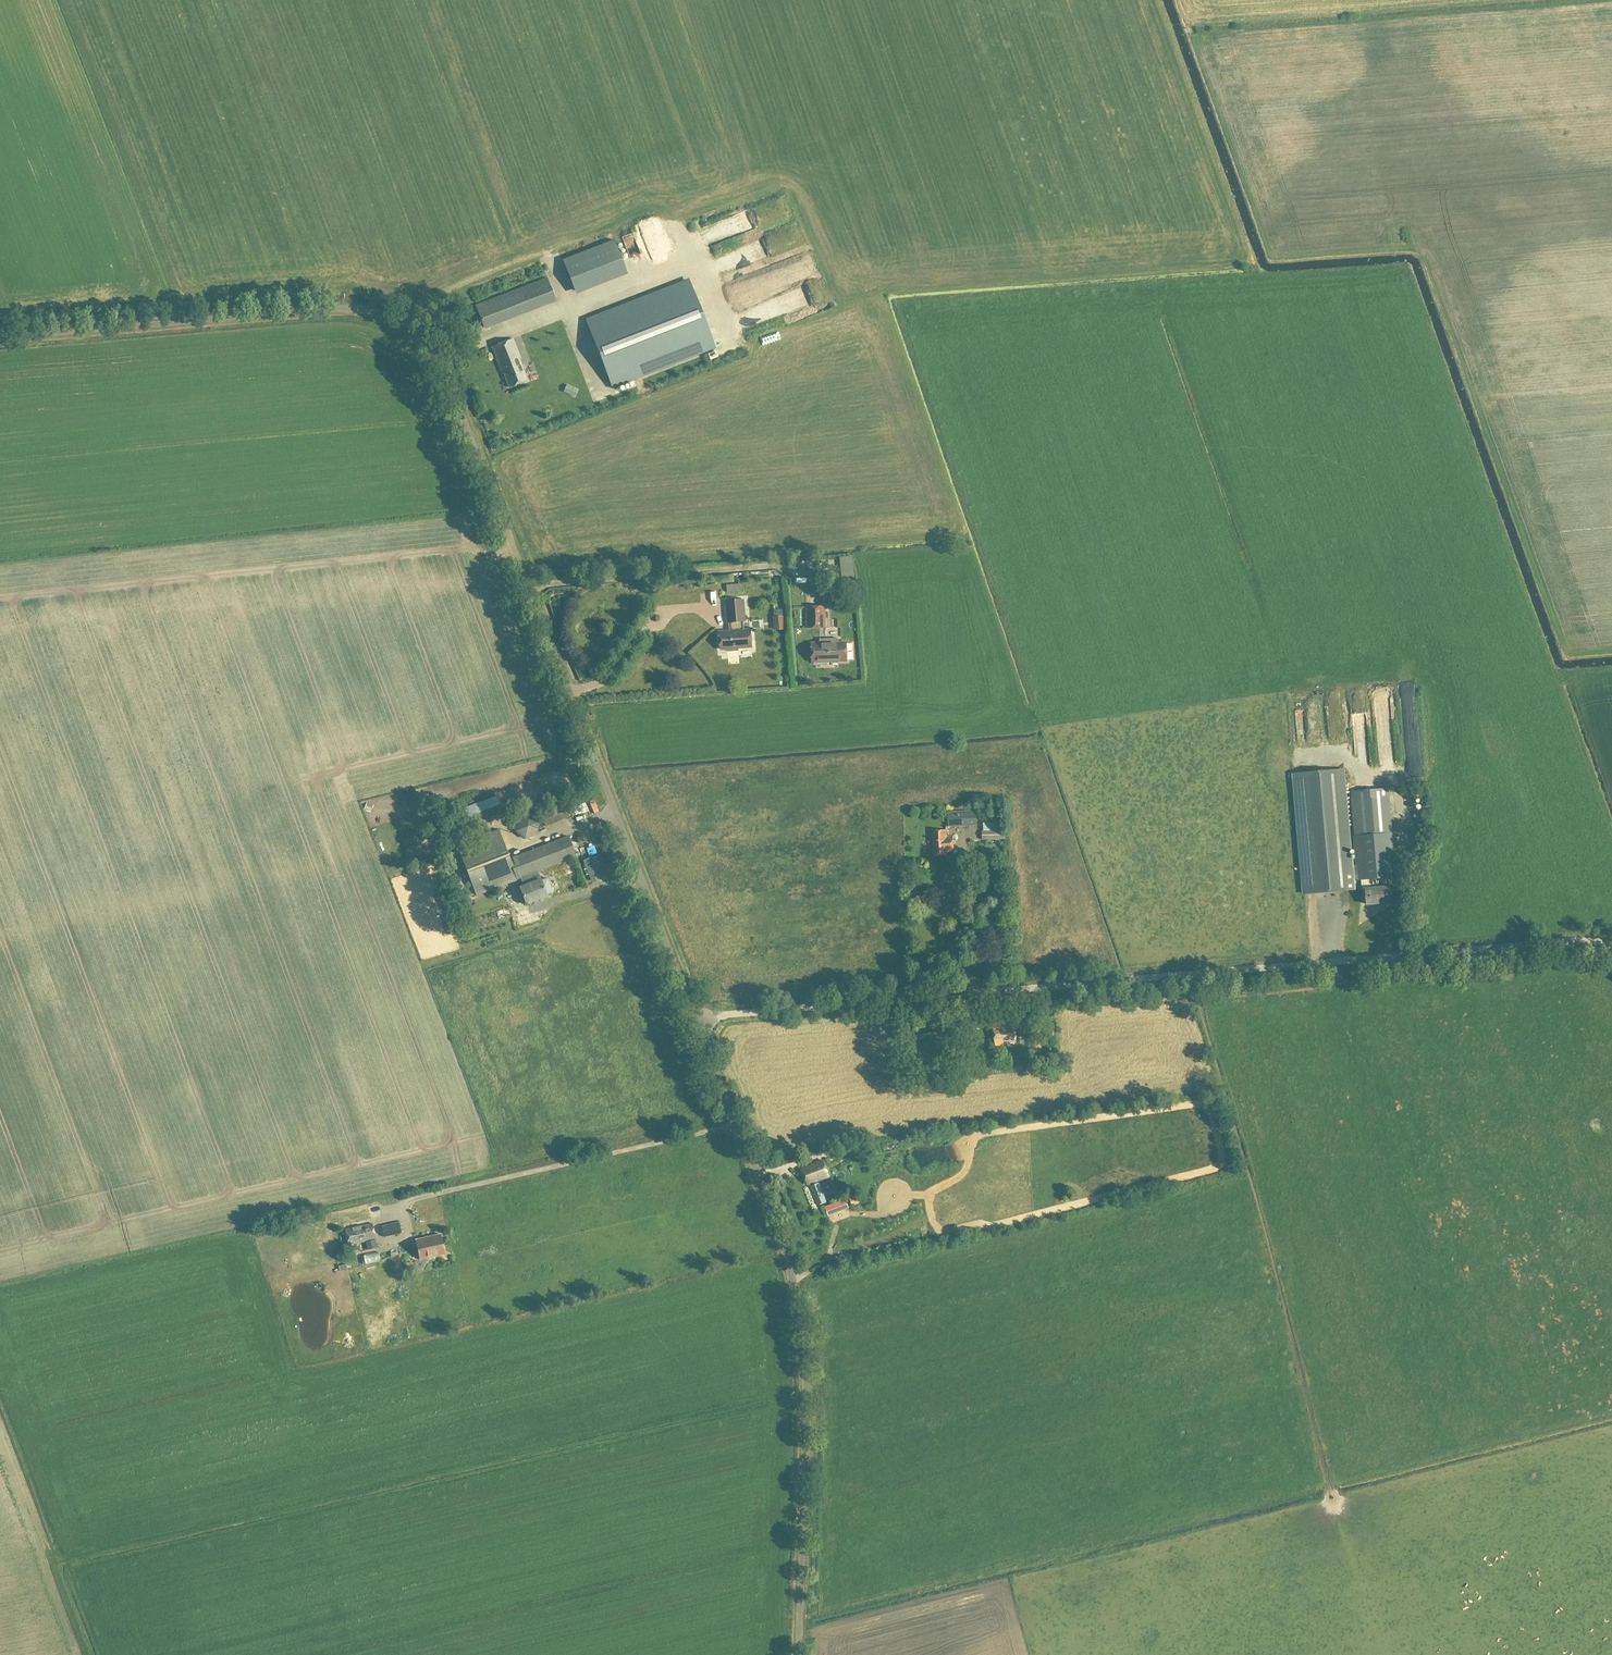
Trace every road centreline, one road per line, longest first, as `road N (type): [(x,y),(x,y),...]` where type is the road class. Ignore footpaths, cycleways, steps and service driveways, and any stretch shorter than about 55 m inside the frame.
road 1 (unclassified): [(697,1020),(447,379),(414,333),(389,317),(342,309),(0,340)]
road 2 (unclassified): [(1611,943),(1193,970),(697,1020)]
road 3 (unclassified): [(802,1654),(809,1452),(801,1300),(697,1020)]

